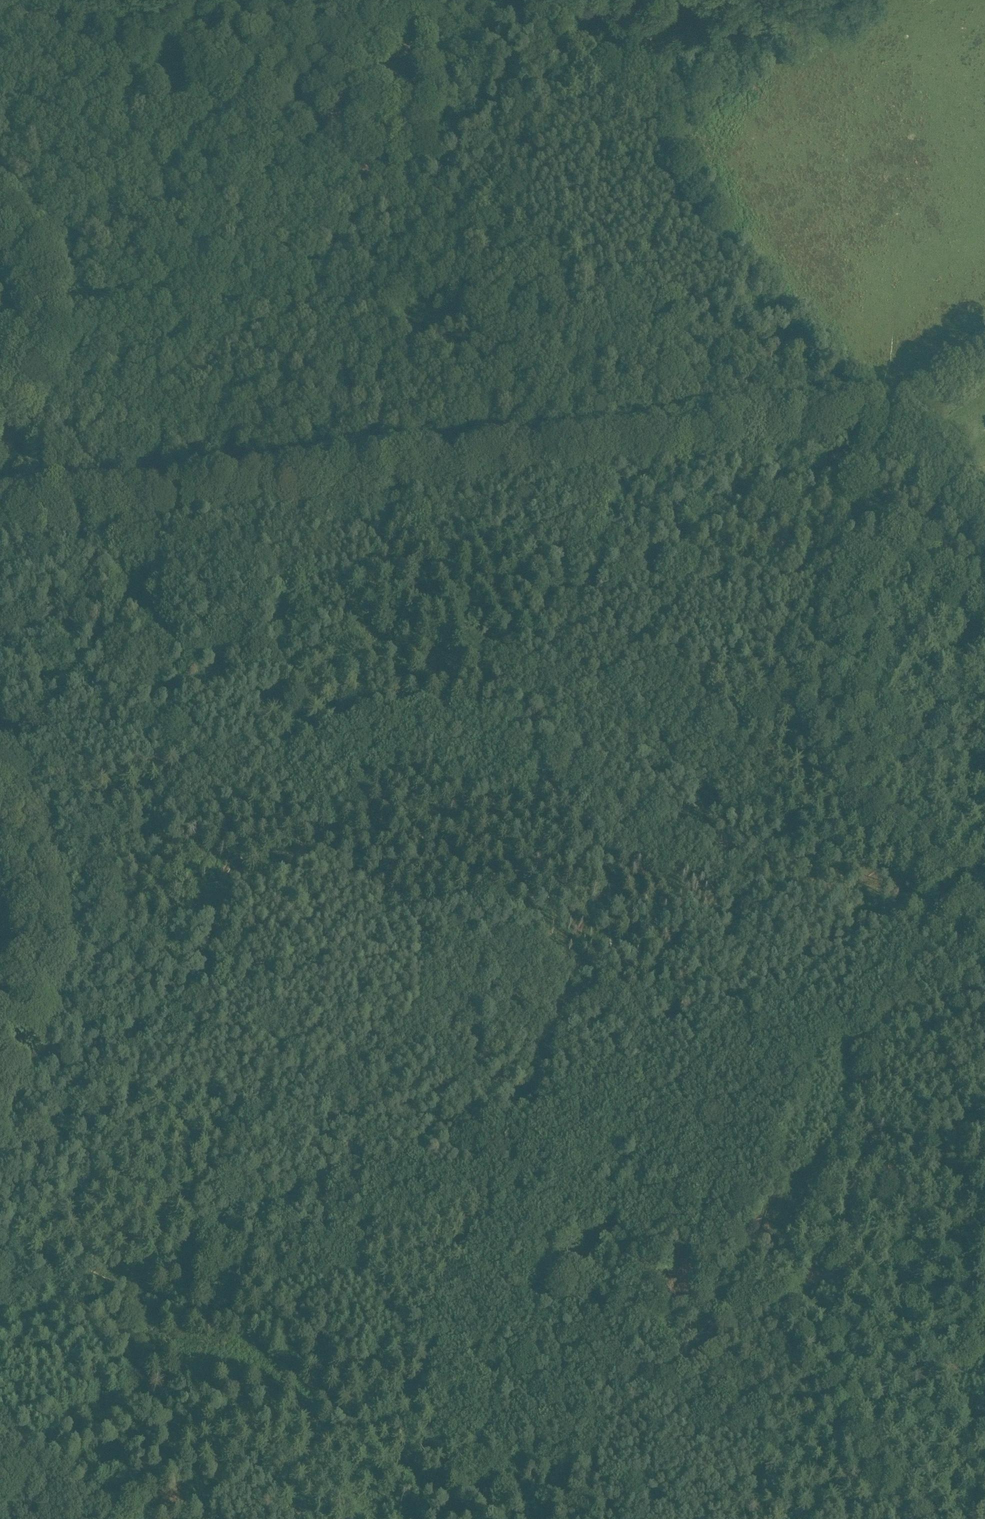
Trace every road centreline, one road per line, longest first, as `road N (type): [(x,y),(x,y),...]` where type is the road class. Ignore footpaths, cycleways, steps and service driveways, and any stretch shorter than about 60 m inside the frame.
road 1 (track): [(433,0),(391,89),(378,197),(315,293),(270,328),(0,482)]
road 2 (track): [(937,924),(896,897),(770,855),(726,821),(600,761),(501,727)]
road 3 (track): [(478,1098),(589,997),(607,953),(605,875),(581,828),(501,727)]
road 4 (track): [(192,1255),(433,1147),(478,1098)]
road 5 (track): [(0,418),(38,347),(44,306),(35,273),(0,228)]

